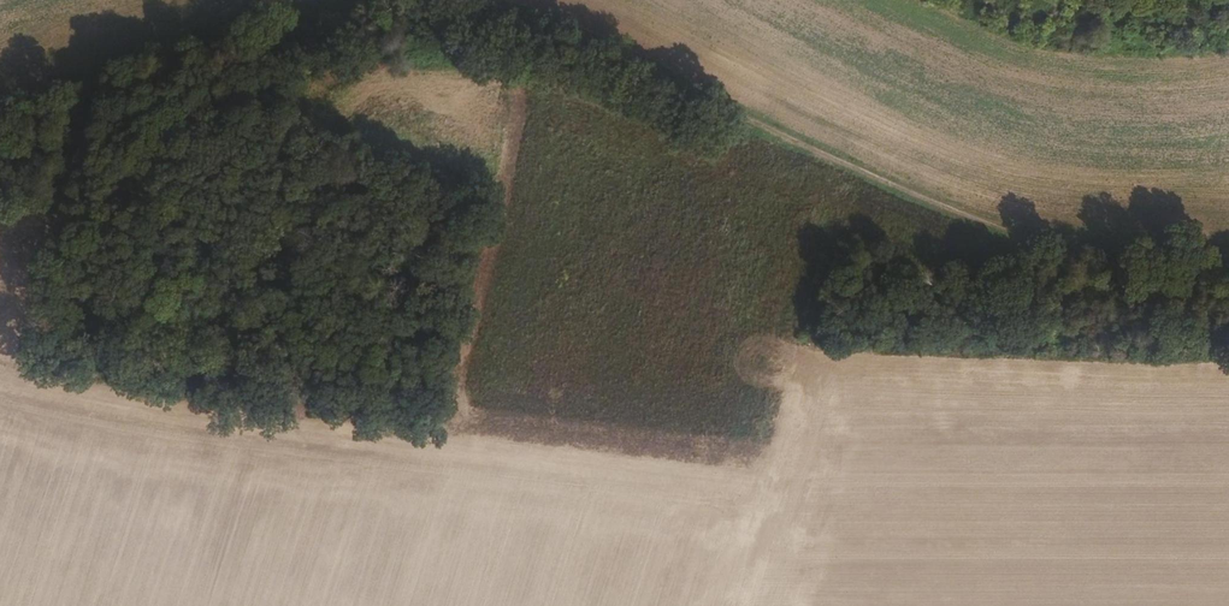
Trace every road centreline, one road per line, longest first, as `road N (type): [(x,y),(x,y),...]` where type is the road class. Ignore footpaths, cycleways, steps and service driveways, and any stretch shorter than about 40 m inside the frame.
road 1 (track): [(509,0),(759,102),(988,220),(1228,231)]
road 2 (track): [(0,116),(56,77),(448,0)]

